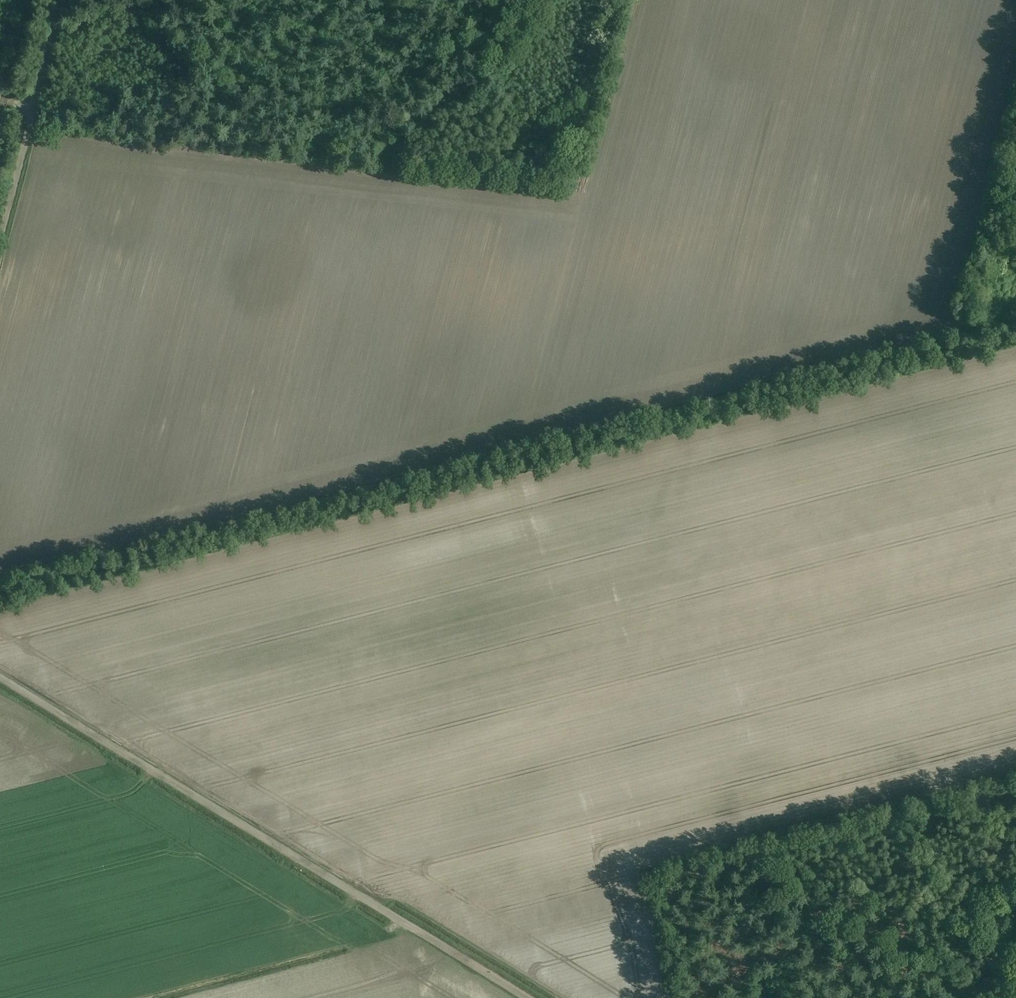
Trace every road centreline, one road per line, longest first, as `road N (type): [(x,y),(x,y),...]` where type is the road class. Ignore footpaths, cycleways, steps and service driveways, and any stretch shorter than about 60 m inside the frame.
road 1 (track): [(0,677),(526,997)]
road 2 (track): [(967,997),(731,851)]
road 3 (unclassified): [(30,120),(61,0)]

